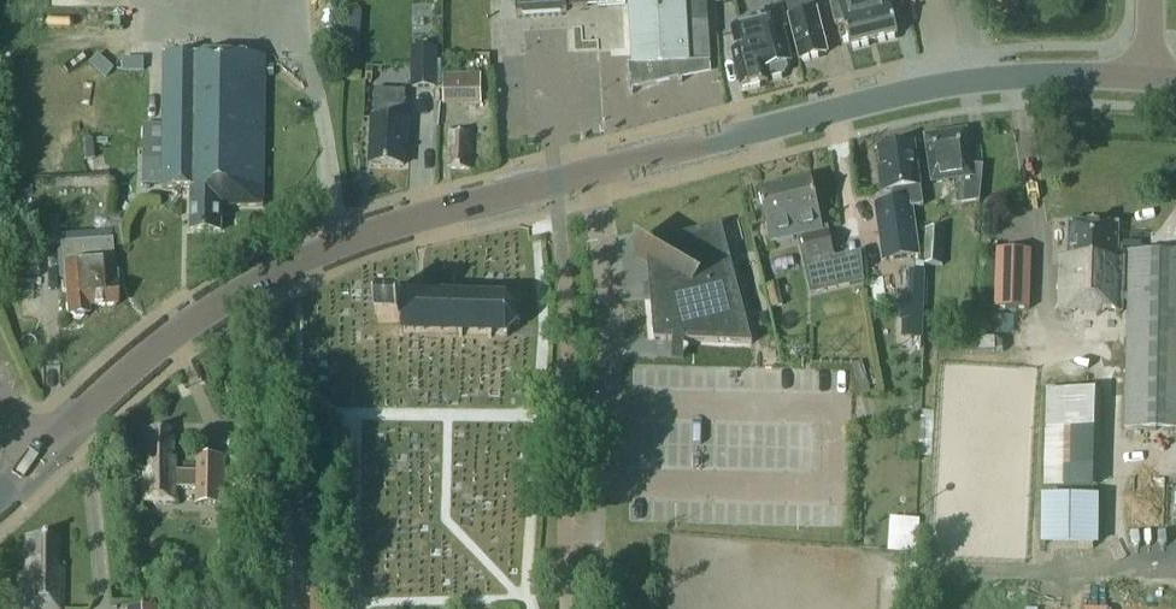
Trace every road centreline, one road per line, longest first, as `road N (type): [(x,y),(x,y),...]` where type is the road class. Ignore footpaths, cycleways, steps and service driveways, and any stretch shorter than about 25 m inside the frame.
road 1 (tertiary): [(36,464),(174,334),(314,256),(431,211),(590,169)]
road 2 (tertiary): [(590,169),(972,82),(1150,79)]
road 3 (residential): [(590,169),(611,285),(601,479)]

